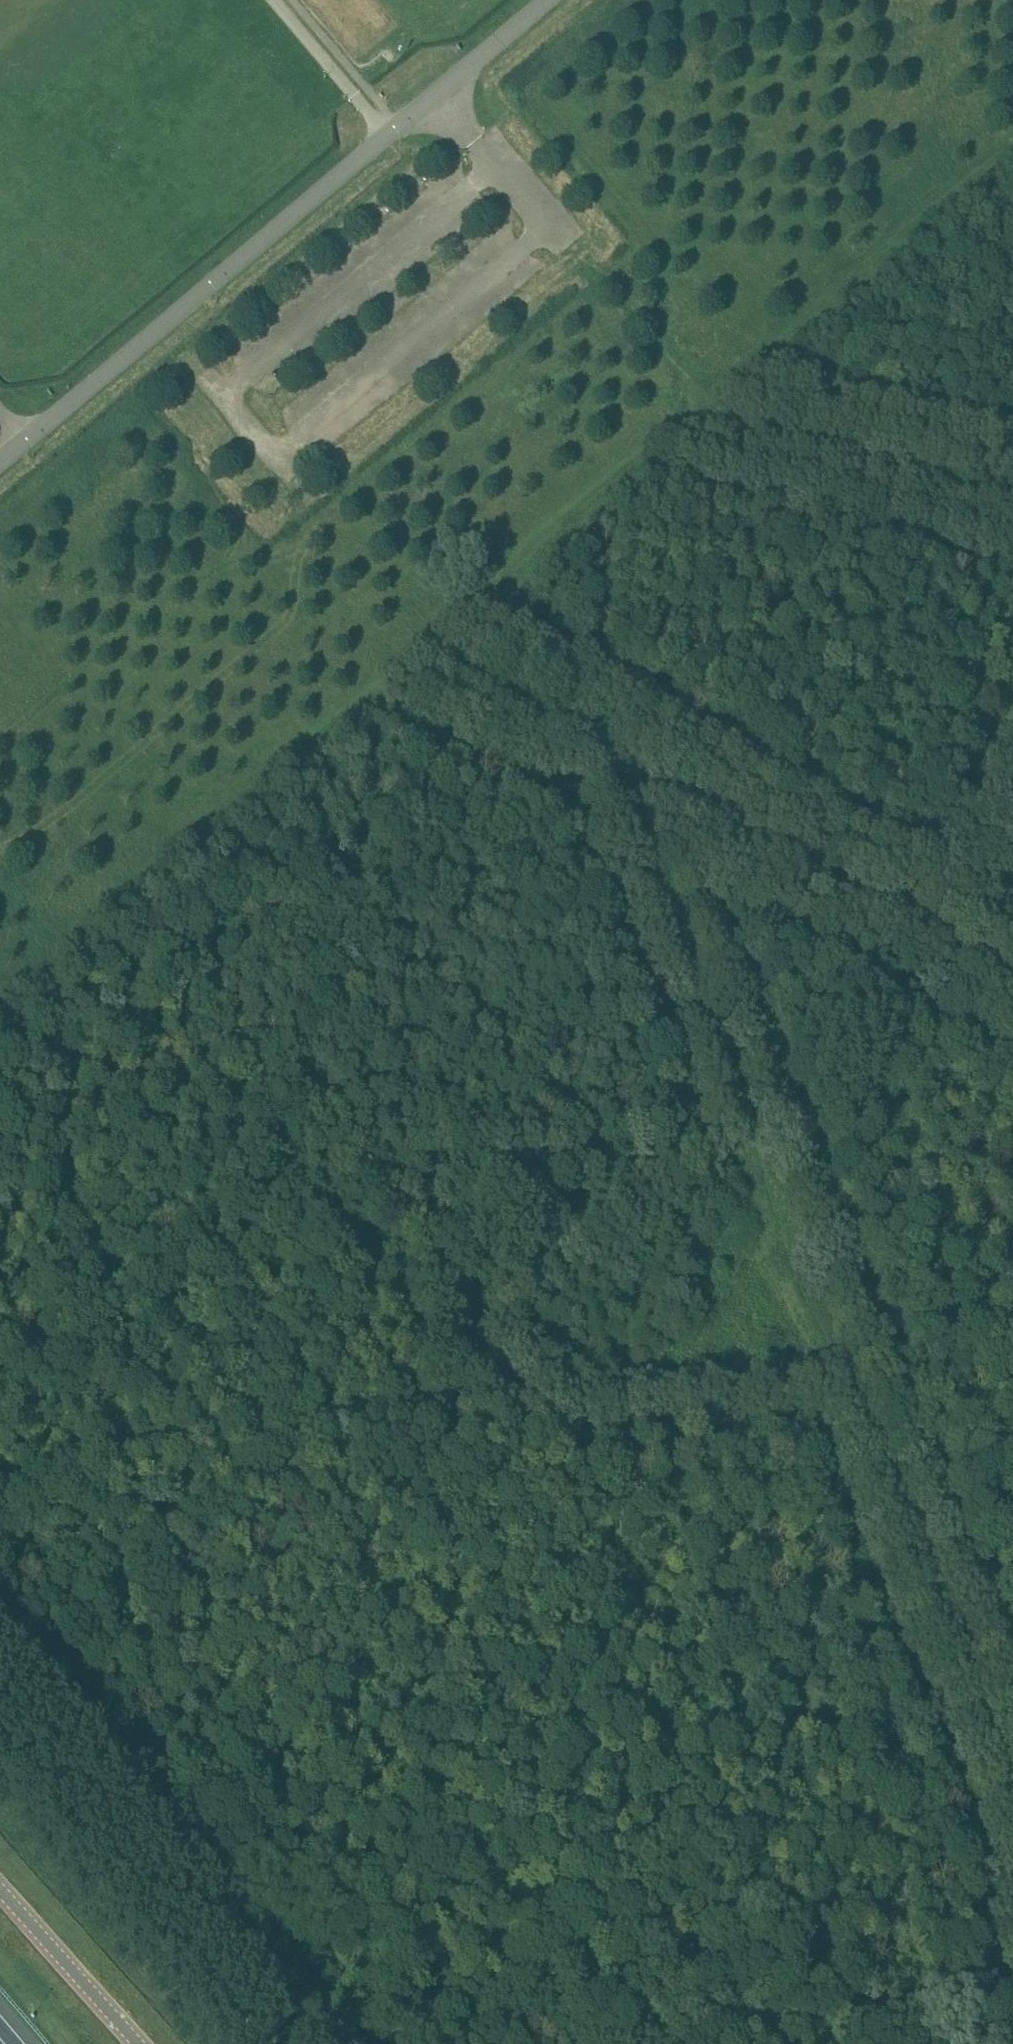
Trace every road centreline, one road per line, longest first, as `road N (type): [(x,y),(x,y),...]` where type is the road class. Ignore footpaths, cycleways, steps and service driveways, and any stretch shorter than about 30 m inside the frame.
road 1 (unclassified): [(0,458),(551,0)]
road 2 (unclassified): [(153,2043),(0,1879)]

